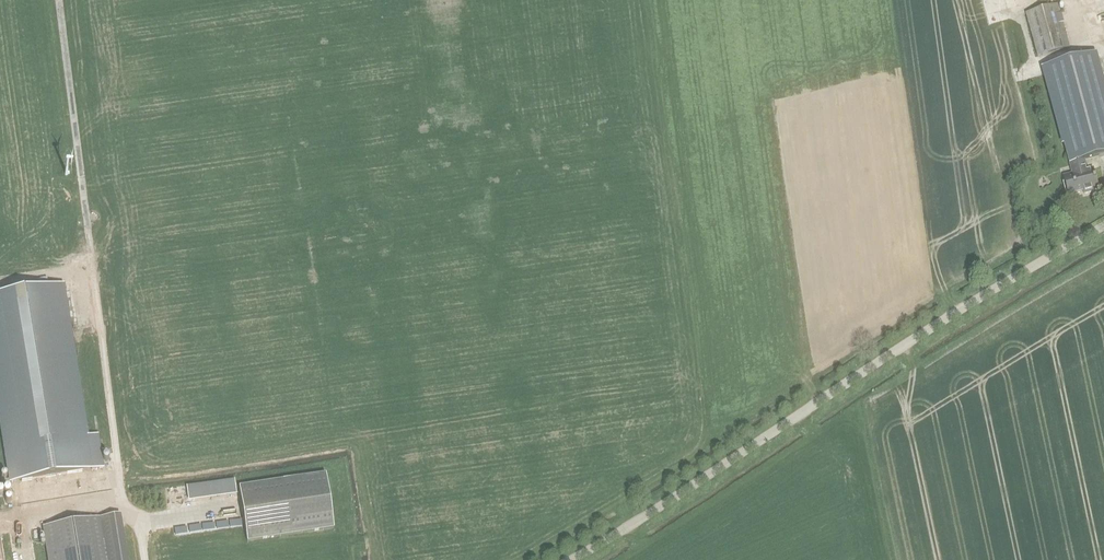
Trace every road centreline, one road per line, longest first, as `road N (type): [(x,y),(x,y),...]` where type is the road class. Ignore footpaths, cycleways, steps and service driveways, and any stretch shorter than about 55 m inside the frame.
road 1 (tertiary): [(572,559),(1103,226)]

